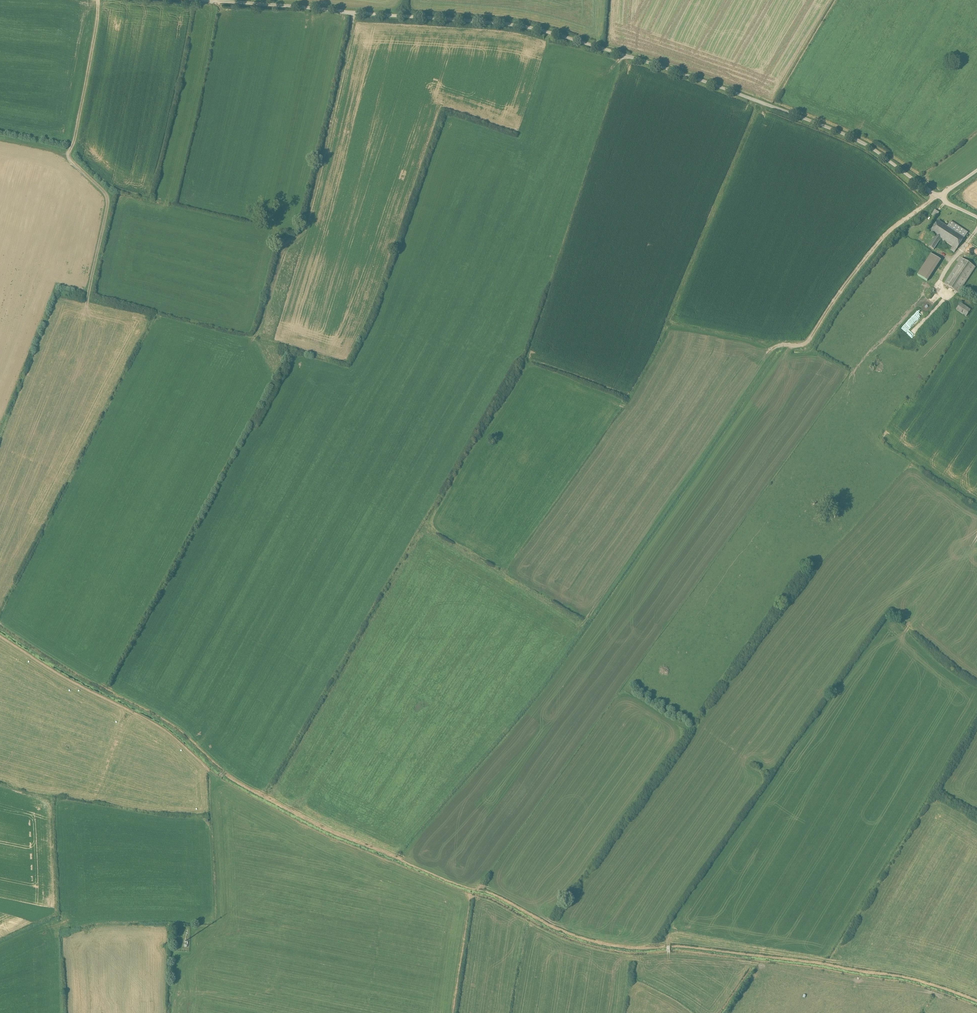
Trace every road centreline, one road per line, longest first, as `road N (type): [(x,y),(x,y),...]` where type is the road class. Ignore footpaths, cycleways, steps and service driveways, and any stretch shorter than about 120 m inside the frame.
road 1 (unclassified): [(940,198),(855,139),(554,34),(205,0)]
road 2 (track): [(0,138),(69,152),(98,0)]
road 3 (track): [(618,1012),(622,964),(630,959),(750,963)]

